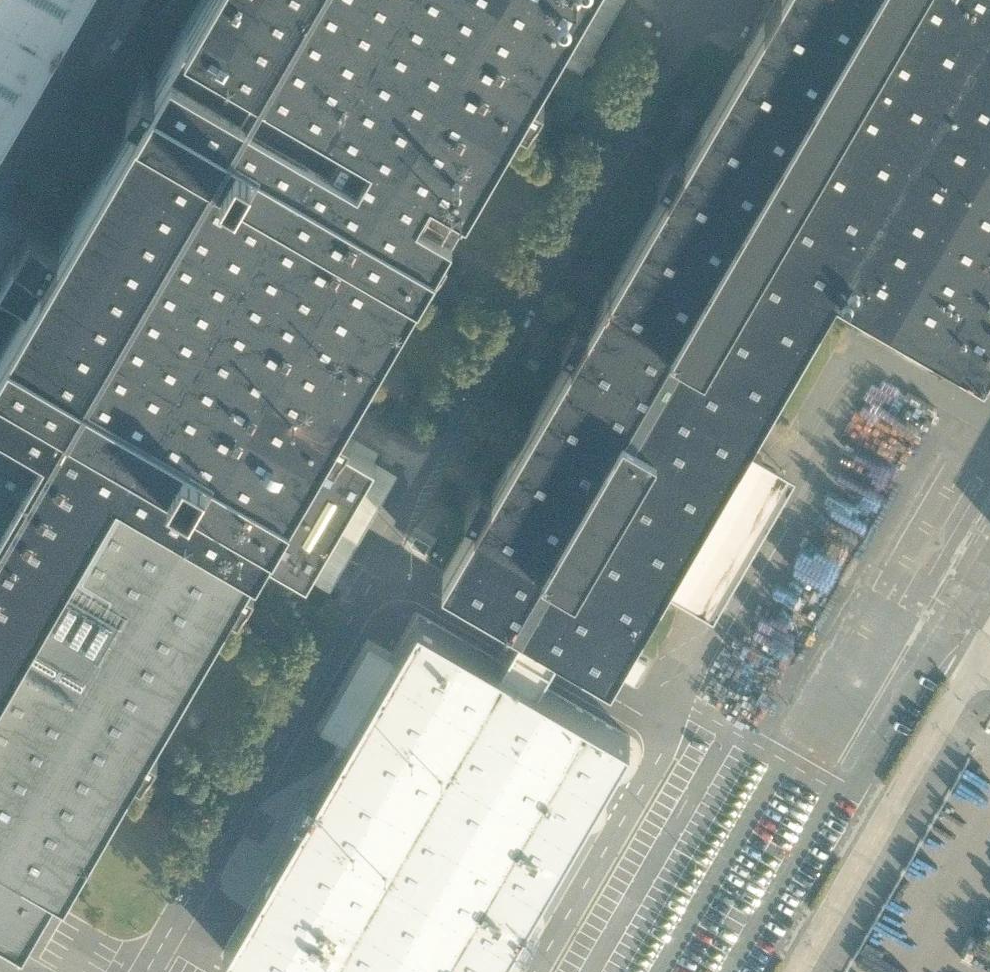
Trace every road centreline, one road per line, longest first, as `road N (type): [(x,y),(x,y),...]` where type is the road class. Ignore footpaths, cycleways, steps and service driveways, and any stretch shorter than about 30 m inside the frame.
road 1 (unclassified): [(976,663),(796,971)]
road 2 (unclassified): [(111,0),(0,191)]

